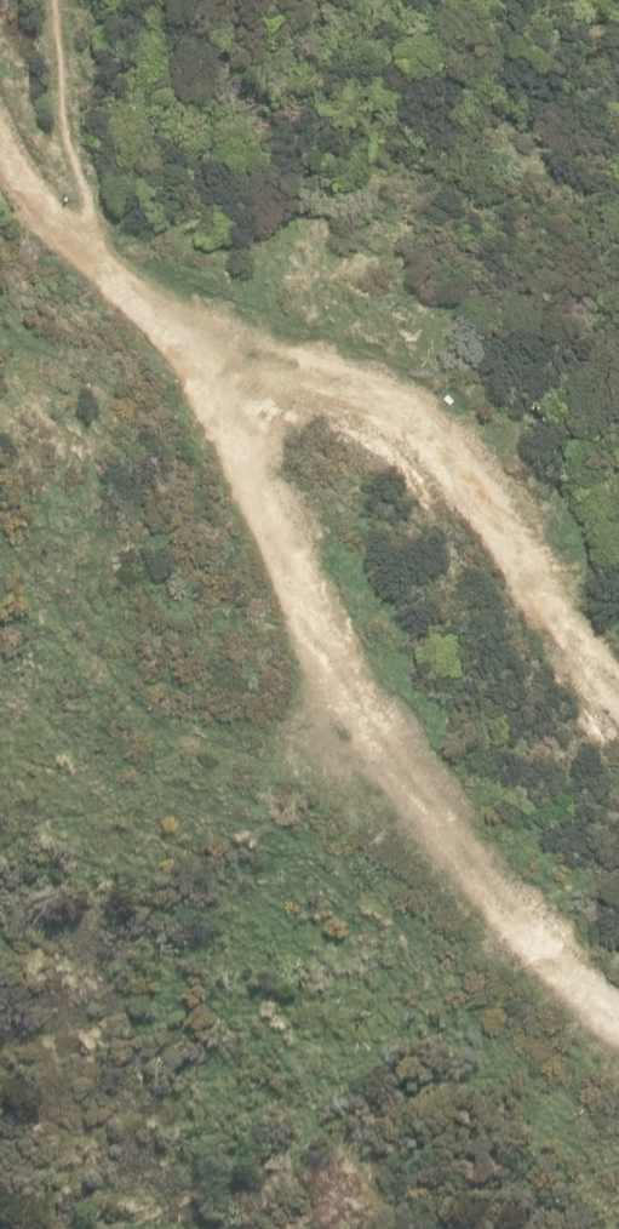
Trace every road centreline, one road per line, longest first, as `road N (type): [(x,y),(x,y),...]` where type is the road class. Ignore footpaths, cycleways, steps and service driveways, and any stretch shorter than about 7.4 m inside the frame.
road 1 (track): [(103,271),(221,388),(281,570),(457,939),(618,1071)]
road 2 (track): [(103,271),(423,422),(600,752),(618,762)]
road 3 (track): [(0,137),(103,271)]

